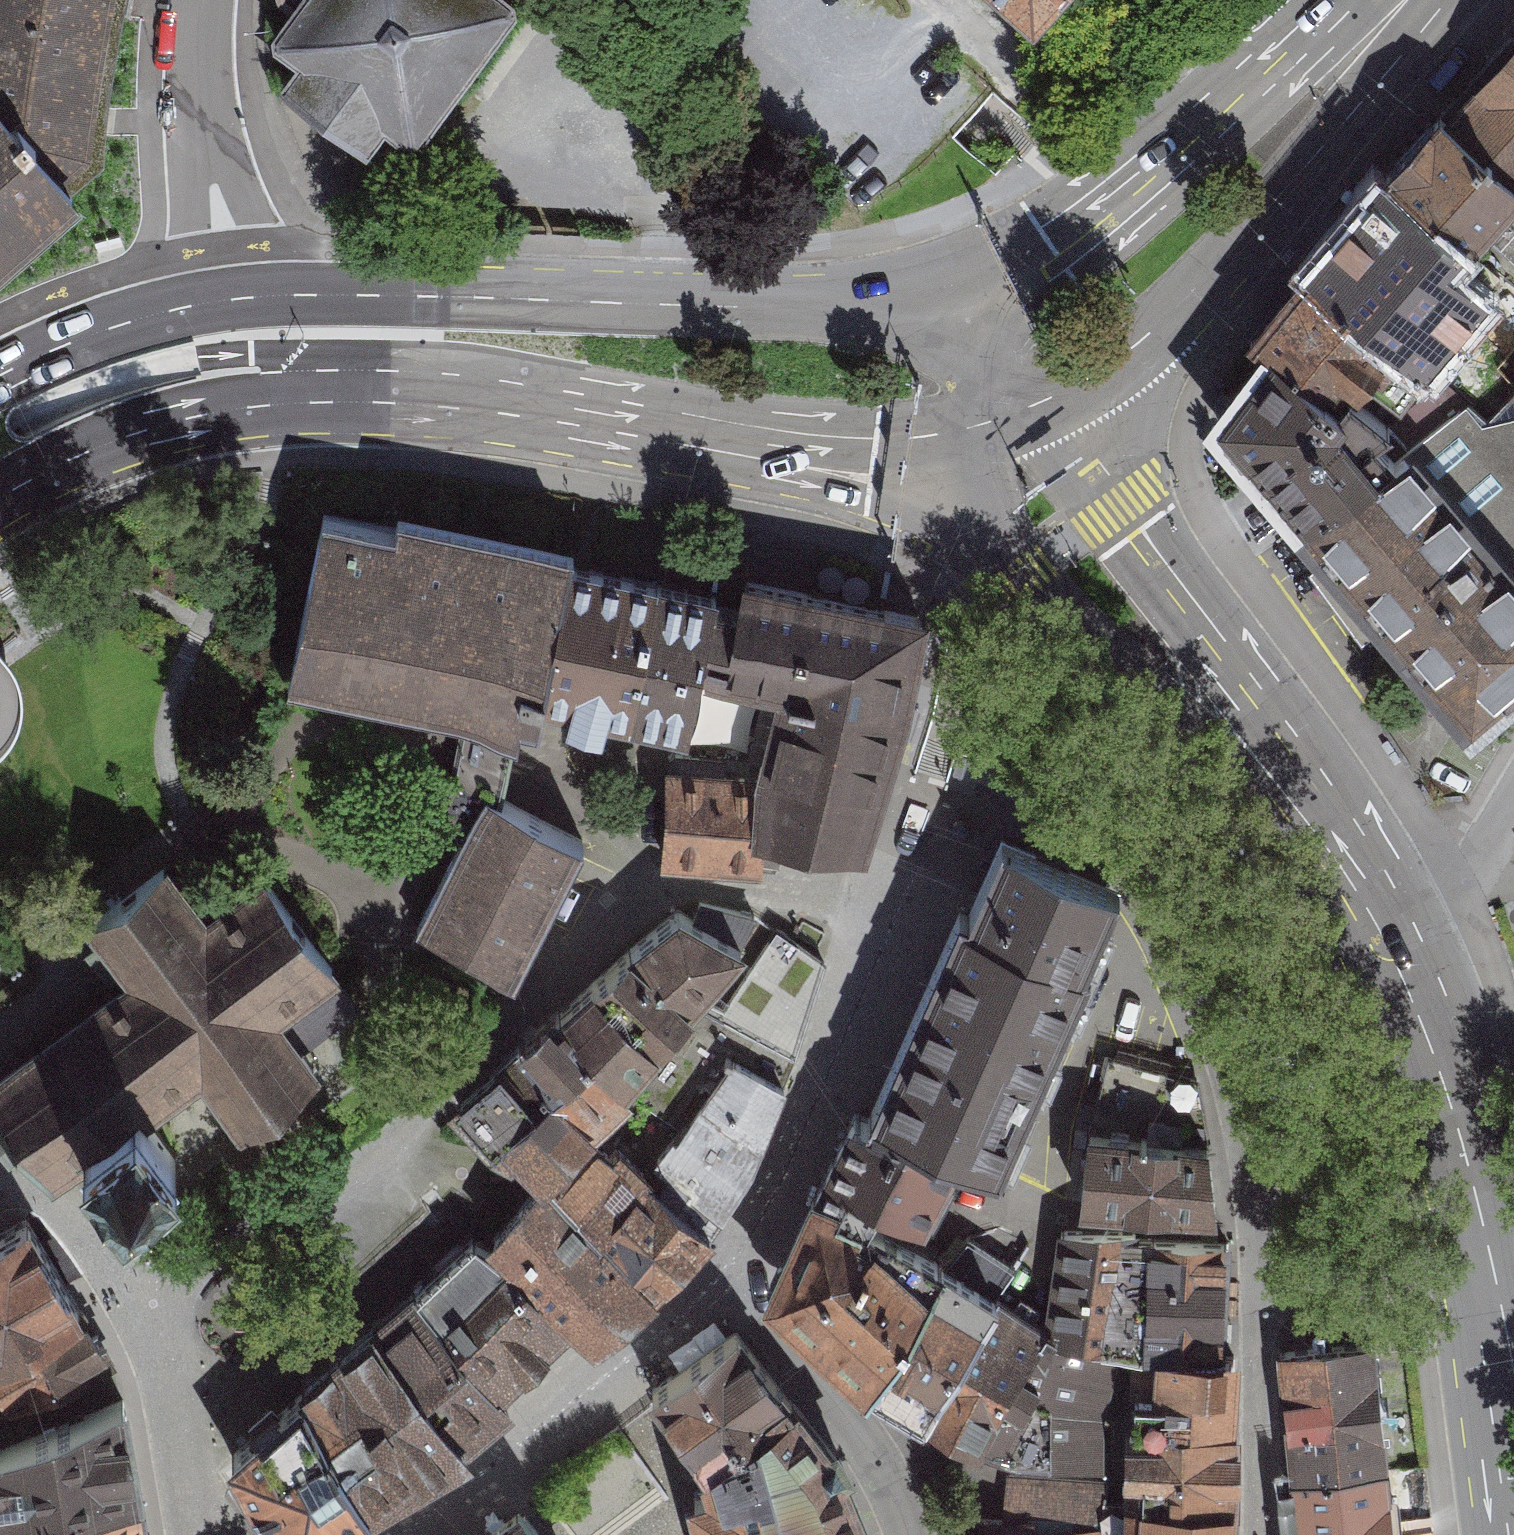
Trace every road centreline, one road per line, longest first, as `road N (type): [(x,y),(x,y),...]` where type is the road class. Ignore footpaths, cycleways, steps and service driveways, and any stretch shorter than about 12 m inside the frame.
road 1 (primary): [(0,499),(122,437),(289,403),(485,405),(874,458),(955,453),(1021,432)]
road 2 (residential): [(141,1317),(373,1165),(615,917),(775,881),(904,916)]
road 3 (residential): [(1261,1266),(1256,1185),(1227,1045),(1182,944),(1121,850),(1001,811),(933,848),(904,916)]
road 4 (primary): [(955,287),(869,303),(744,306),(422,295),(233,299)]
road 5 (primary): [(1382,938),(1313,829),(1021,432)]
road 6 (secondary): [(1021,432),(1090,395),(1154,344),(1402,53),(1424,0)]
road 7 (secondary): [(1339,0),(1140,180),(1050,245),(955,287)]
road 8 (residential): [(904,916),(717,1298)]
road 9 (residential): [(402,1534),(717,1298)]
road 10 (primary): [(1480,1250),(1424,1031),(1382,938)]
road 11 (residential): [(717,1298),(855,1432),(900,1534)]
road 12 (residential): [(210,0),(205,45),(233,299)]
road 13 (residential): [(1261,1266),(1259,1534)]
road 14 (primary): [(1513,1506),(1480,1250)]
road 15 (primary): [(233,299),(98,330),(0,376)]
road 16 (residential): [(192,1534),(165,1393),(141,1317)]
road 17 (residential): [(141,1317),(106,1258),(67,1227),(0,1200)]
road 18 (residential): [(1513,807),(1456,883),(1382,938)]
road 19 (primary): [(1021,432),(955,287)]
road 20 (residential): [(1480,1250),(1333,1262)]

